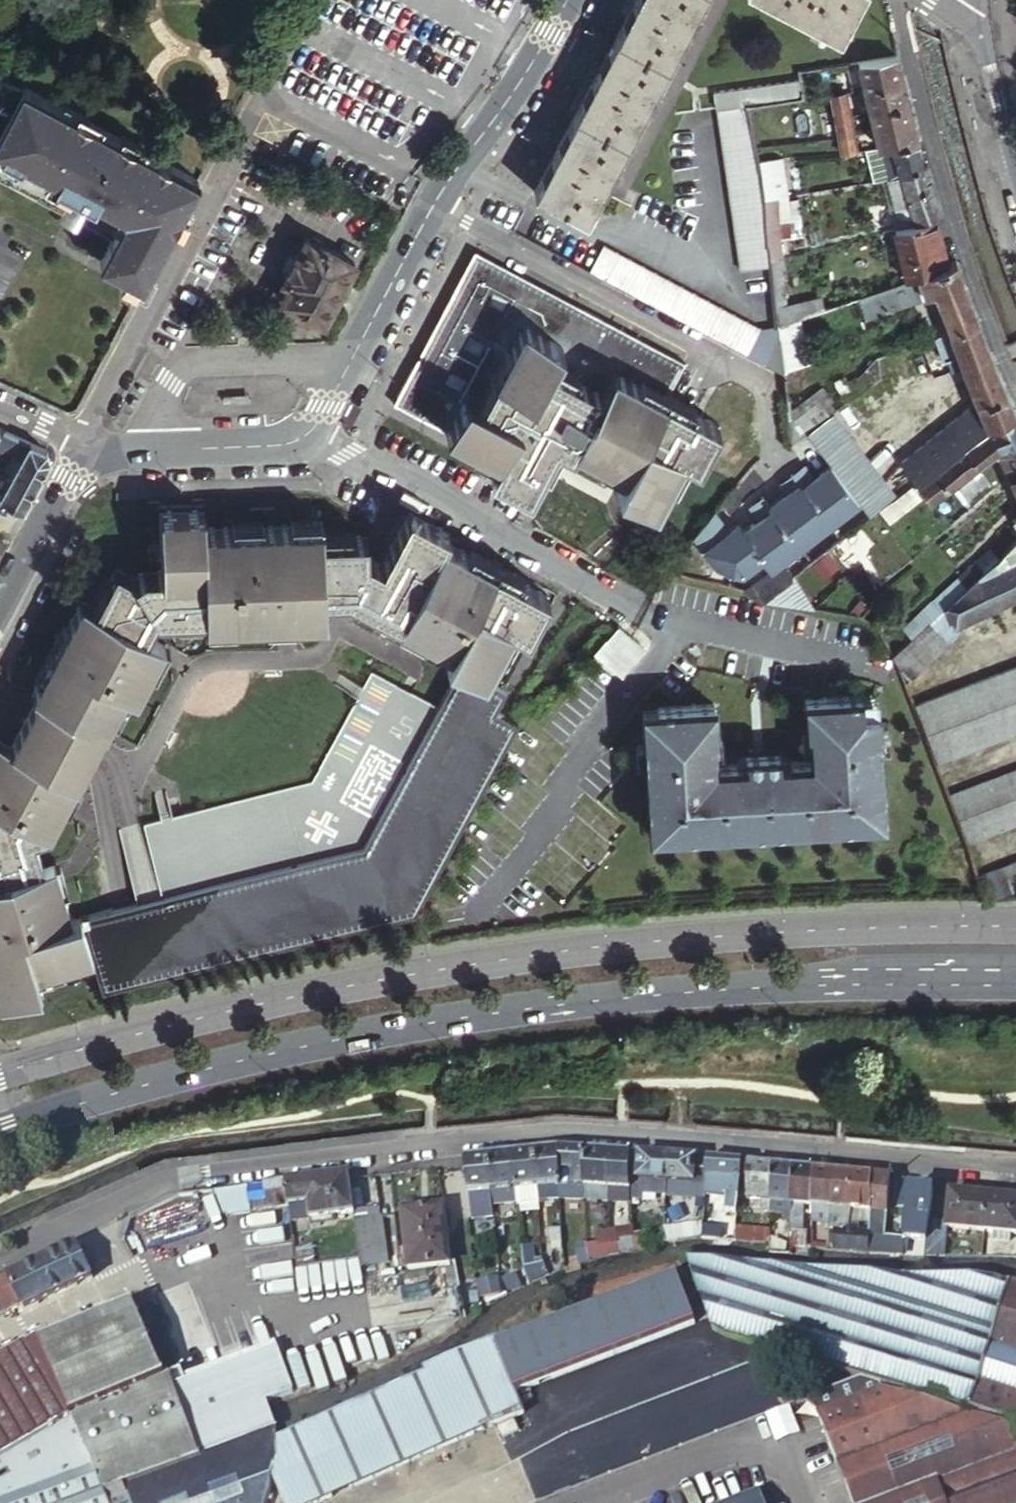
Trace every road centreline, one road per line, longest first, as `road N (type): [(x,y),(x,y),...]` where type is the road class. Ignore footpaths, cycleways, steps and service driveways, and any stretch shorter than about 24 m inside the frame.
road 1 (residential): [(1015,1171),(577,1132),(508,1135),(181,1175),(0,1253)]
road 2 (primary): [(0,1129),(297,1047),(511,1011),(795,984),(1015,980)]
road 3 (primary): [(1015,928),(784,929),(590,943),(288,993),(0,1069)]
road 4 (residential): [(88,455),(89,423),(264,95)]
road 5 (unclassified): [(1015,382),(955,218),(898,0)]
road 6 (residential): [(774,385),(434,205)]
road 7 (residential): [(308,435),(644,616)]
road 8 (tertiary): [(434,205),(308,435)]
road 9 (tertiary): [(566,0),(434,205)]
road 10 (tertiary): [(308,435),(275,445),(88,455)]
road 11 (tertiary): [(88,455),(65,477),(0,602)]
road 12 (residential): [(966,19),(986,54),(1015,169)]

